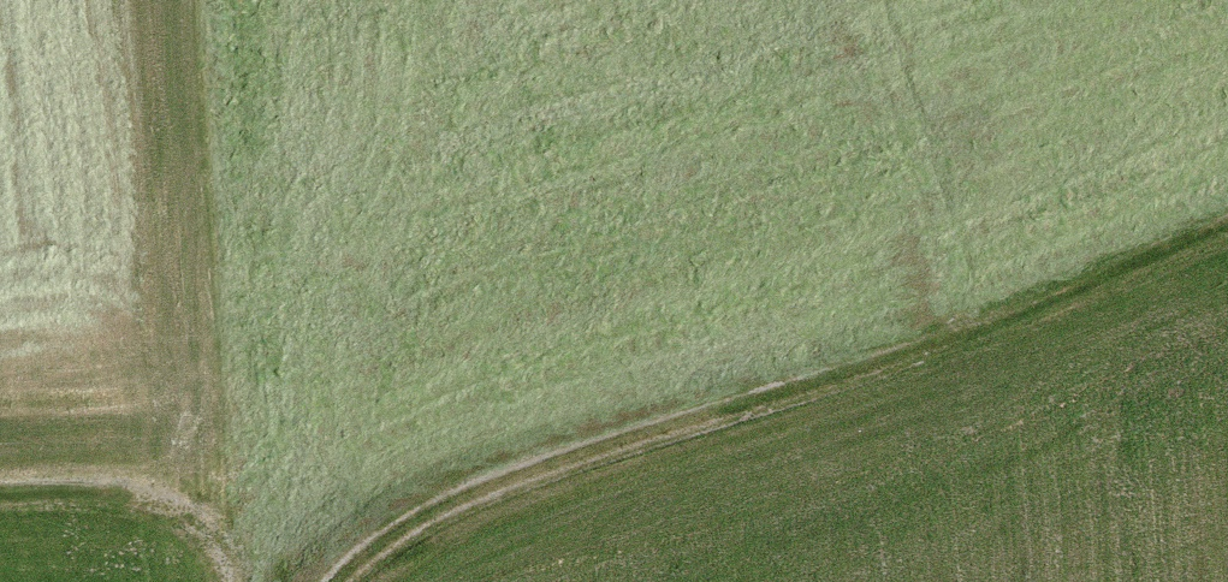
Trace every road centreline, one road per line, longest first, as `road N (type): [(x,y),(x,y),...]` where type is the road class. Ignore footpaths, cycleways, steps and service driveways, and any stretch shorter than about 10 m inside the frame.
road 1 (track): [(342,581),(476,499),(969,333),(1227,228)]
road 2 (track): [(969,333),(880,0)]
road 3 (track): [(0,498),(139,497),(219,538),(233,581)]

